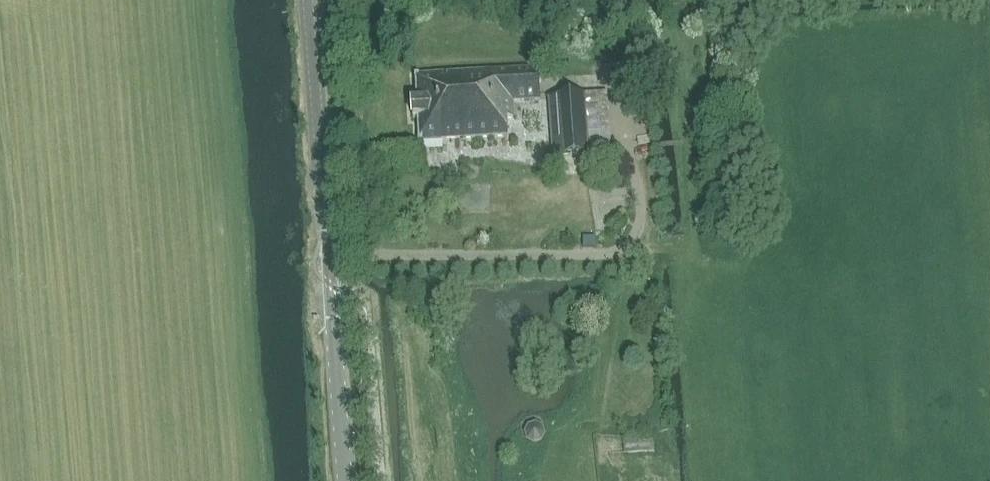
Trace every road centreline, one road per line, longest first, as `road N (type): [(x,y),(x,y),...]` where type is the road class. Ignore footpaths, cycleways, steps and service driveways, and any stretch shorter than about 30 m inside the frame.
road 1 (tertiary): [(347,480),(305,0)]

